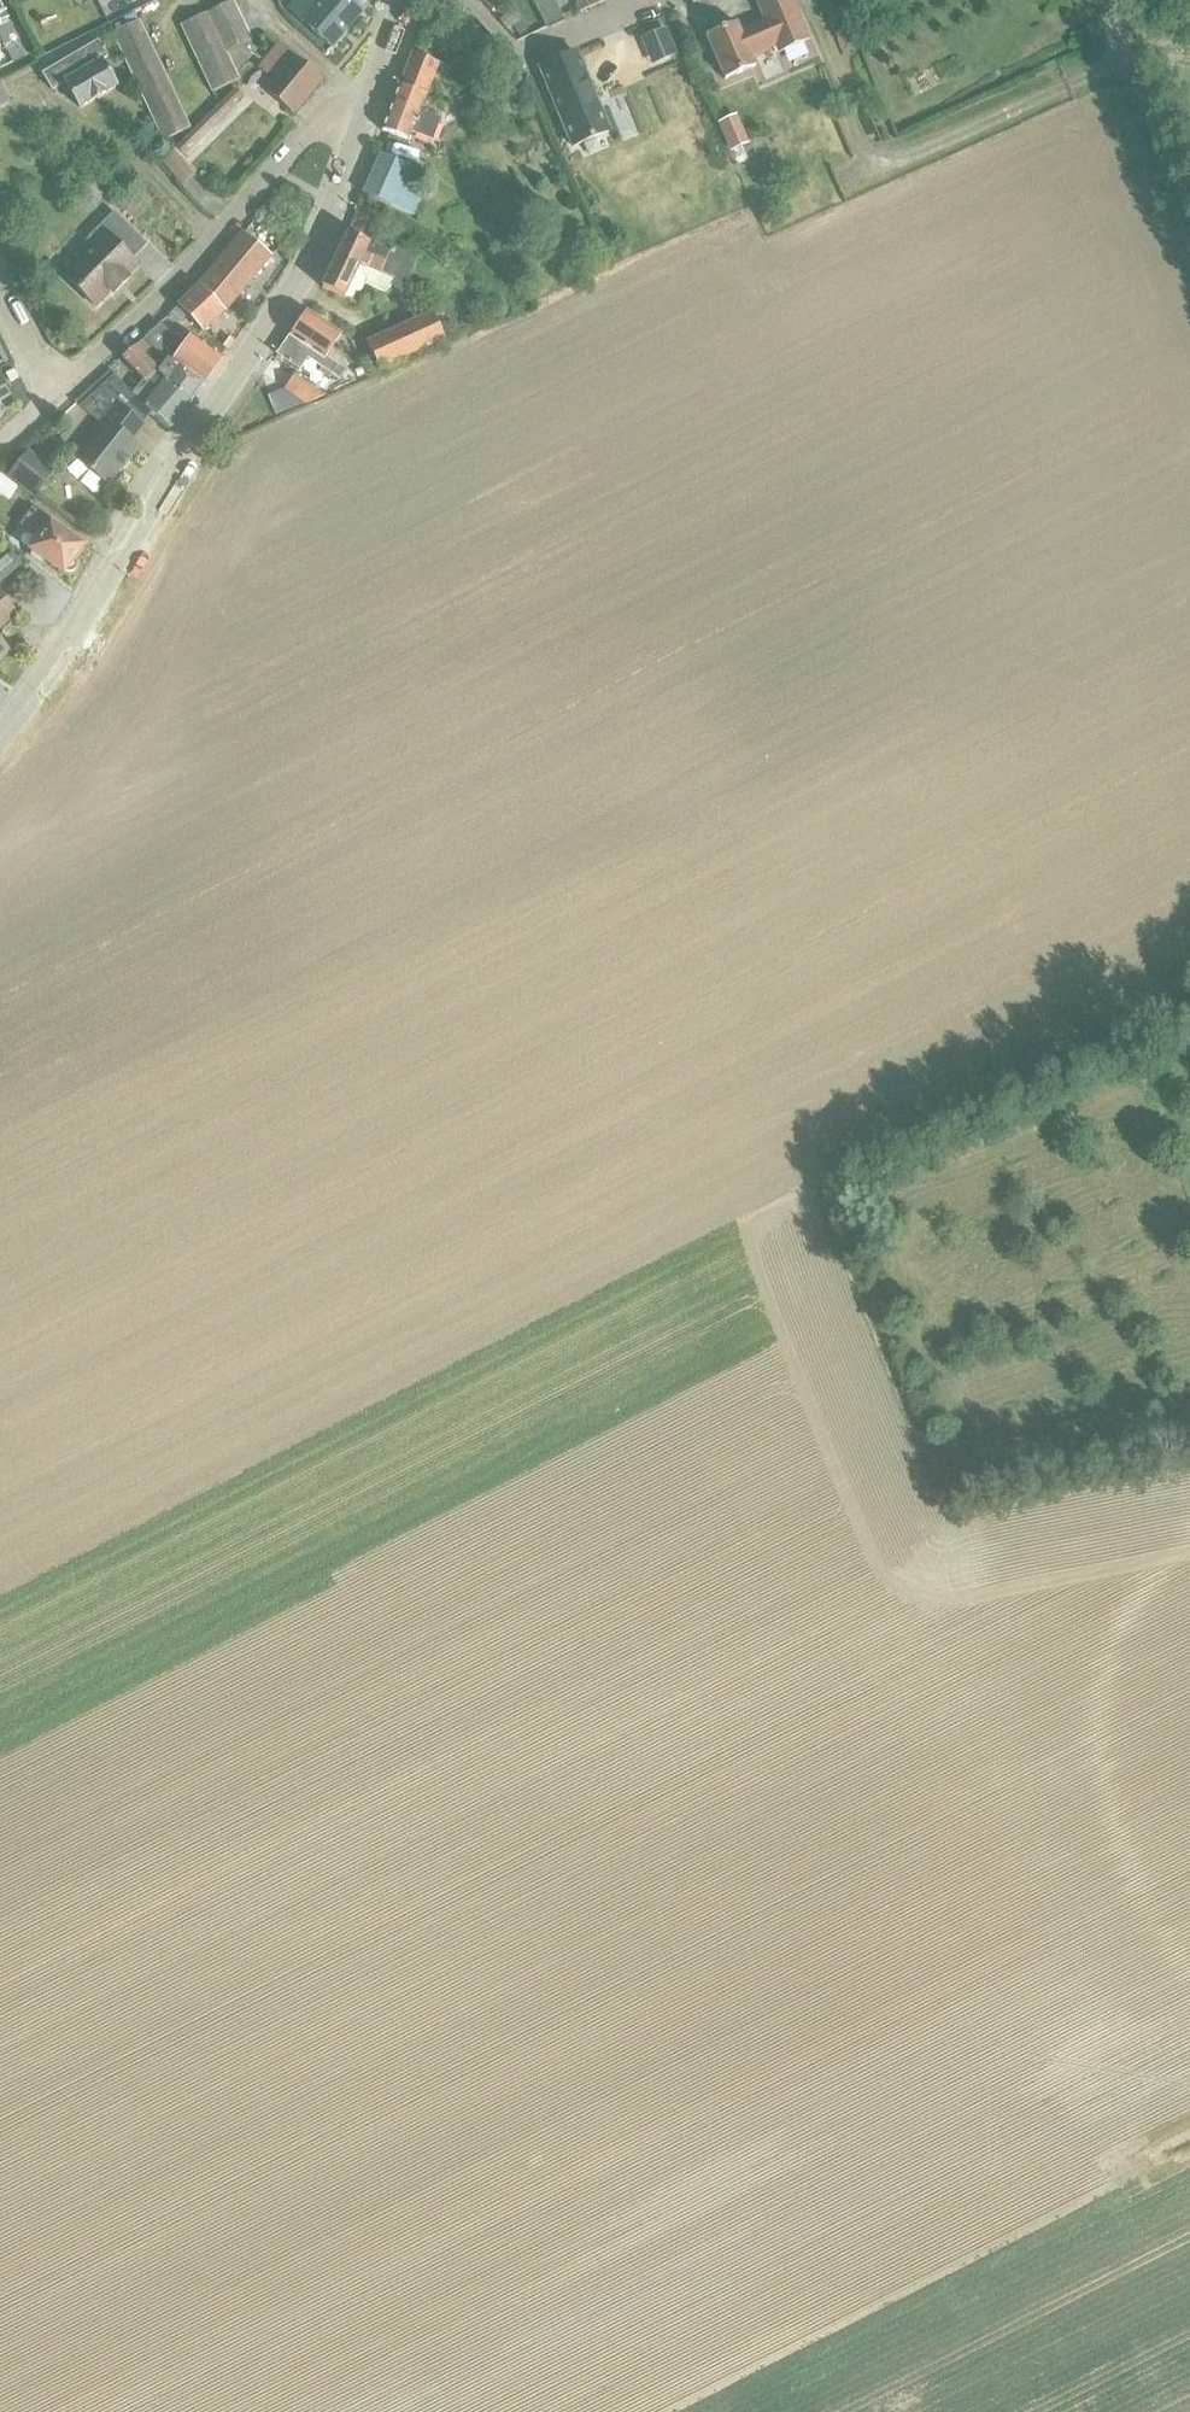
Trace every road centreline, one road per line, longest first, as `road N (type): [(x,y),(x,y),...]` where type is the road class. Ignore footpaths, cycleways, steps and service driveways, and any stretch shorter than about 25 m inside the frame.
road 1 (tertiary): [(0,739),(317,254),(364,127)]
road 2 (residential): [(364,127),(310,127),(194,266),(55,398)]
road 3 (unclassified): [(1189,190),(1101,0)]
road 4 (residential): [(463,0),(519,53),(638,0)]
road 5 (tertiary): [(364,127),(408,0)]
road 6 (residential): [(55,398),(0,291)]

